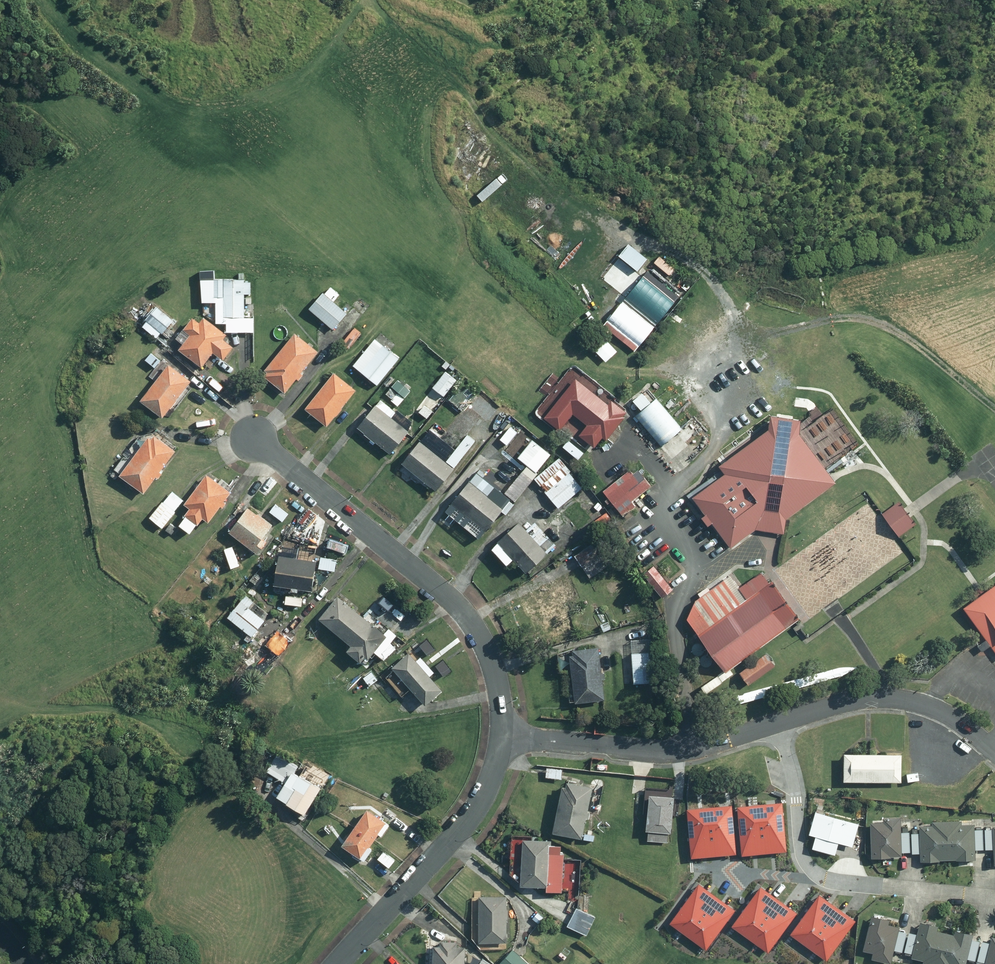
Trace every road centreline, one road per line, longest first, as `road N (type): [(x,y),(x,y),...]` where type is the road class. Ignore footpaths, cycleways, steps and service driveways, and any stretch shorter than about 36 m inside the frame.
road 1 (track): [(454,0),(472,31),(462,86),(473,110),(520,158),(712,280),(736,330),(738,390)]
road 2 (track): [(418,0),(372,22),(222,148),(157,154),(0,81)]
road 3 (residential): [(502,735),(496,675),(471,621),(254,439)]
road 4 (track): [(737,343),(831,319),(872,320),(906,337),(994,408)]
road 5 (residential): [(339,963),(476,809),(502,735)]
road 6 (residential): [(776,725),(668,752),(502,735)]
road 7 (residential): [(994,751),(949,716),(895,698),(776,725)]
road 8 (residential): [(994,898),(819,875)]
road 9 (residential): [(819,875),(800,849),(794,786),(776,725)]
road 10 (residential): [(819,875),(699,867)]

